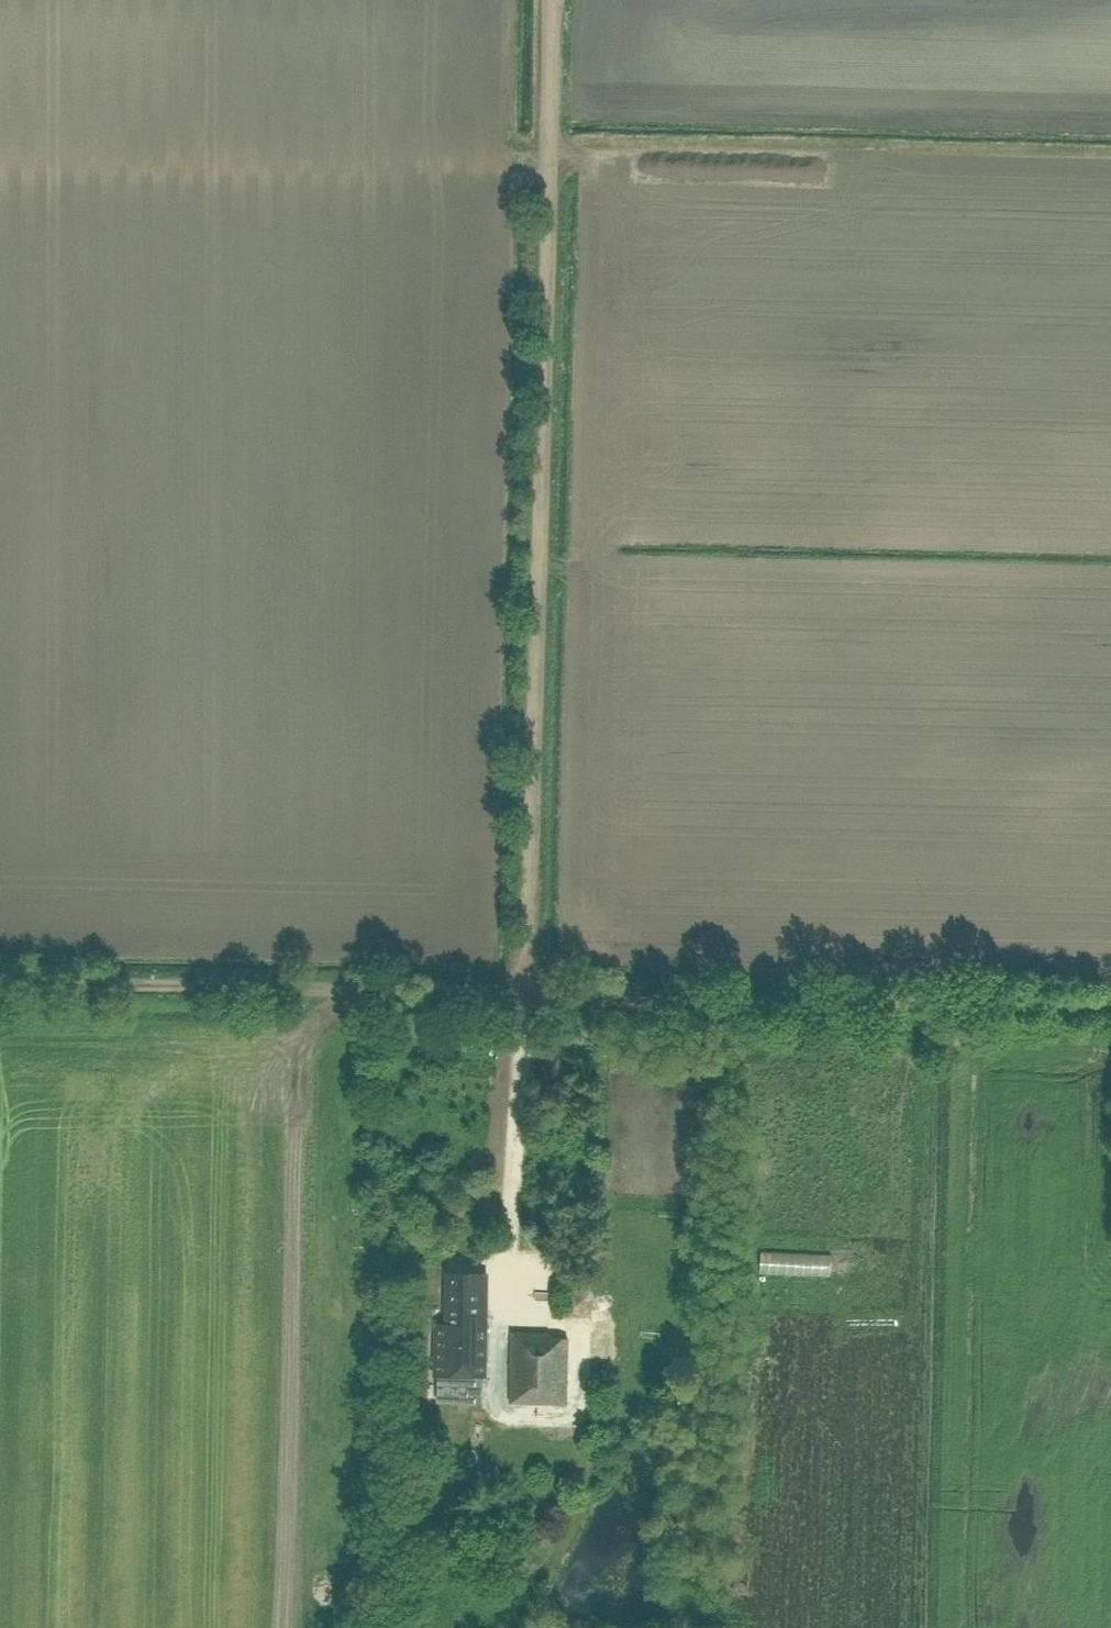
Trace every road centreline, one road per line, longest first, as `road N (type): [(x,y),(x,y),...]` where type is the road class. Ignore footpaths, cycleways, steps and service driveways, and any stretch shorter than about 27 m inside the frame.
road 1 (track): [(1110,1003),(0,981)]
road 2 (track): [(525,989),(555,0)]

